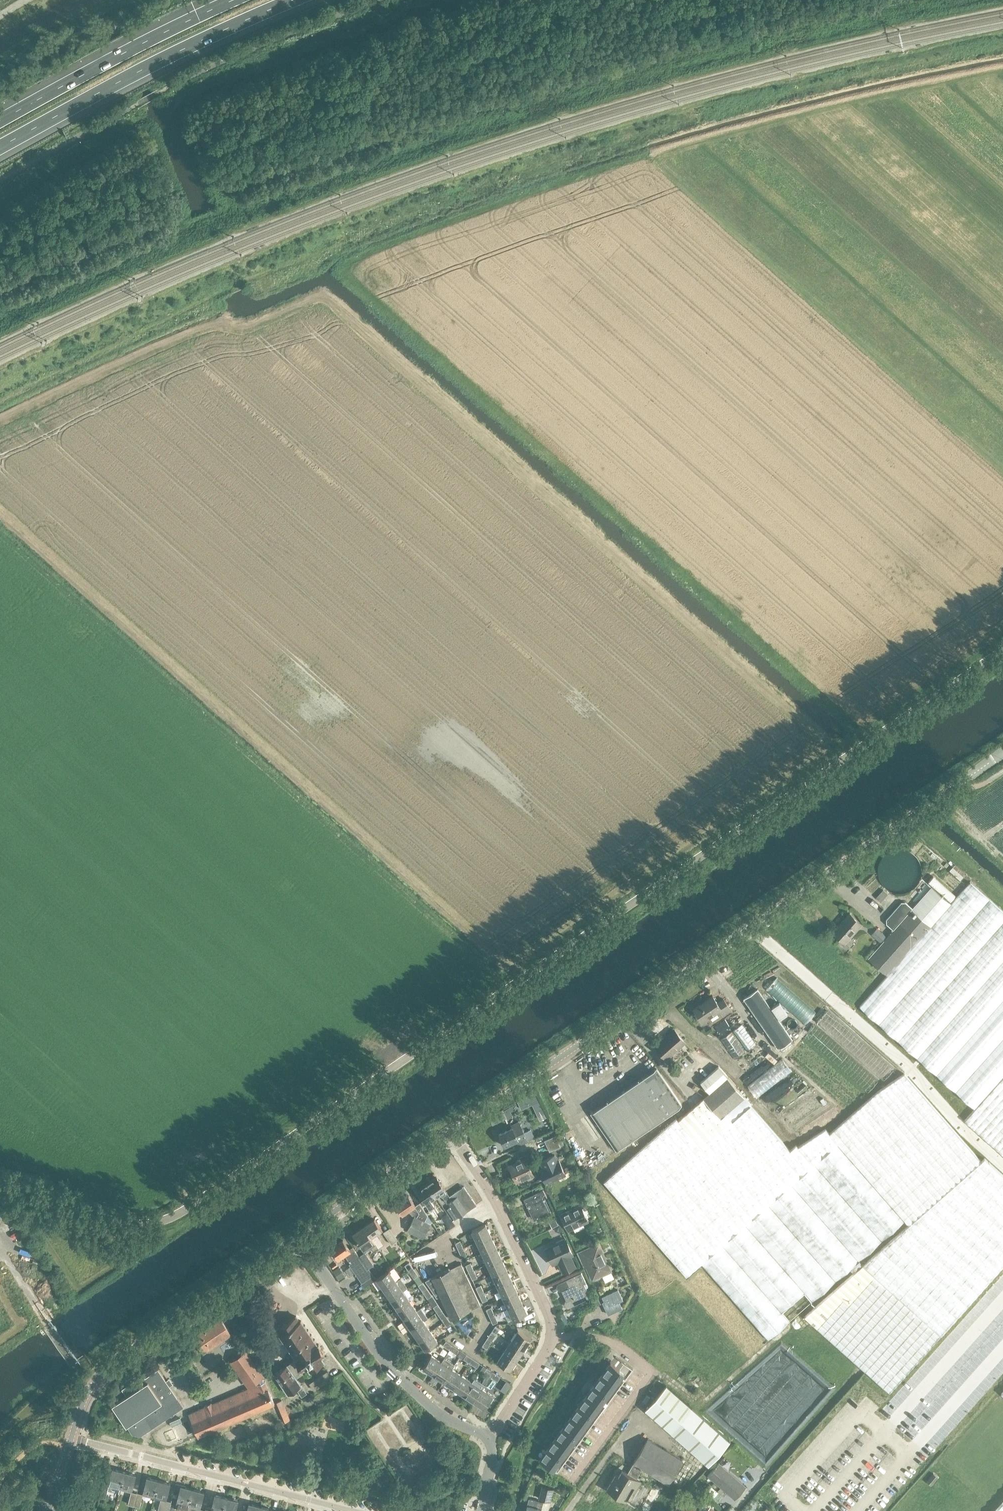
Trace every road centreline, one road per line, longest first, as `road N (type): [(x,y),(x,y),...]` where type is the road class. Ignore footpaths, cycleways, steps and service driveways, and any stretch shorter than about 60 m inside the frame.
road 1 (unclassified): [(0,1181),(126,1222),(182,1212),(1002,650)]
road 2 (track): [(1002,46),(750,102),(513,174),(248,280),(0,400)]
road 3 (tertiary): [(450,1132),(1002,754)]
road 4 (track): [(0,218),(224,121),(574,0)]
road 5 (motorway): [(0,147),(165,57),(295,0)]
road 6 (tertiary): [(71,1437),(83,1403),(118,1360),(297,1237)]
road 7 (tertiary): [(359,1510),(71,1437)]
road 8 (residential): [(488,1437),(445,1419),(392,1374),(297,1237)]
road 9 (motorway): [(233,0),(0,121)]
road 10 (residential): [(554,1336),(620,1343),(653,1374),(574,1478)]
road 11 (residential): [(554,1336),(491,1190),(450,1132)]
road 12 (tertiary): [(297,1237),(450,1132)]
road 13 (residential): [(657,1510),(694,1466),(636,1422)]
road 14 (residential): [(554,1336),(488,1437)]

